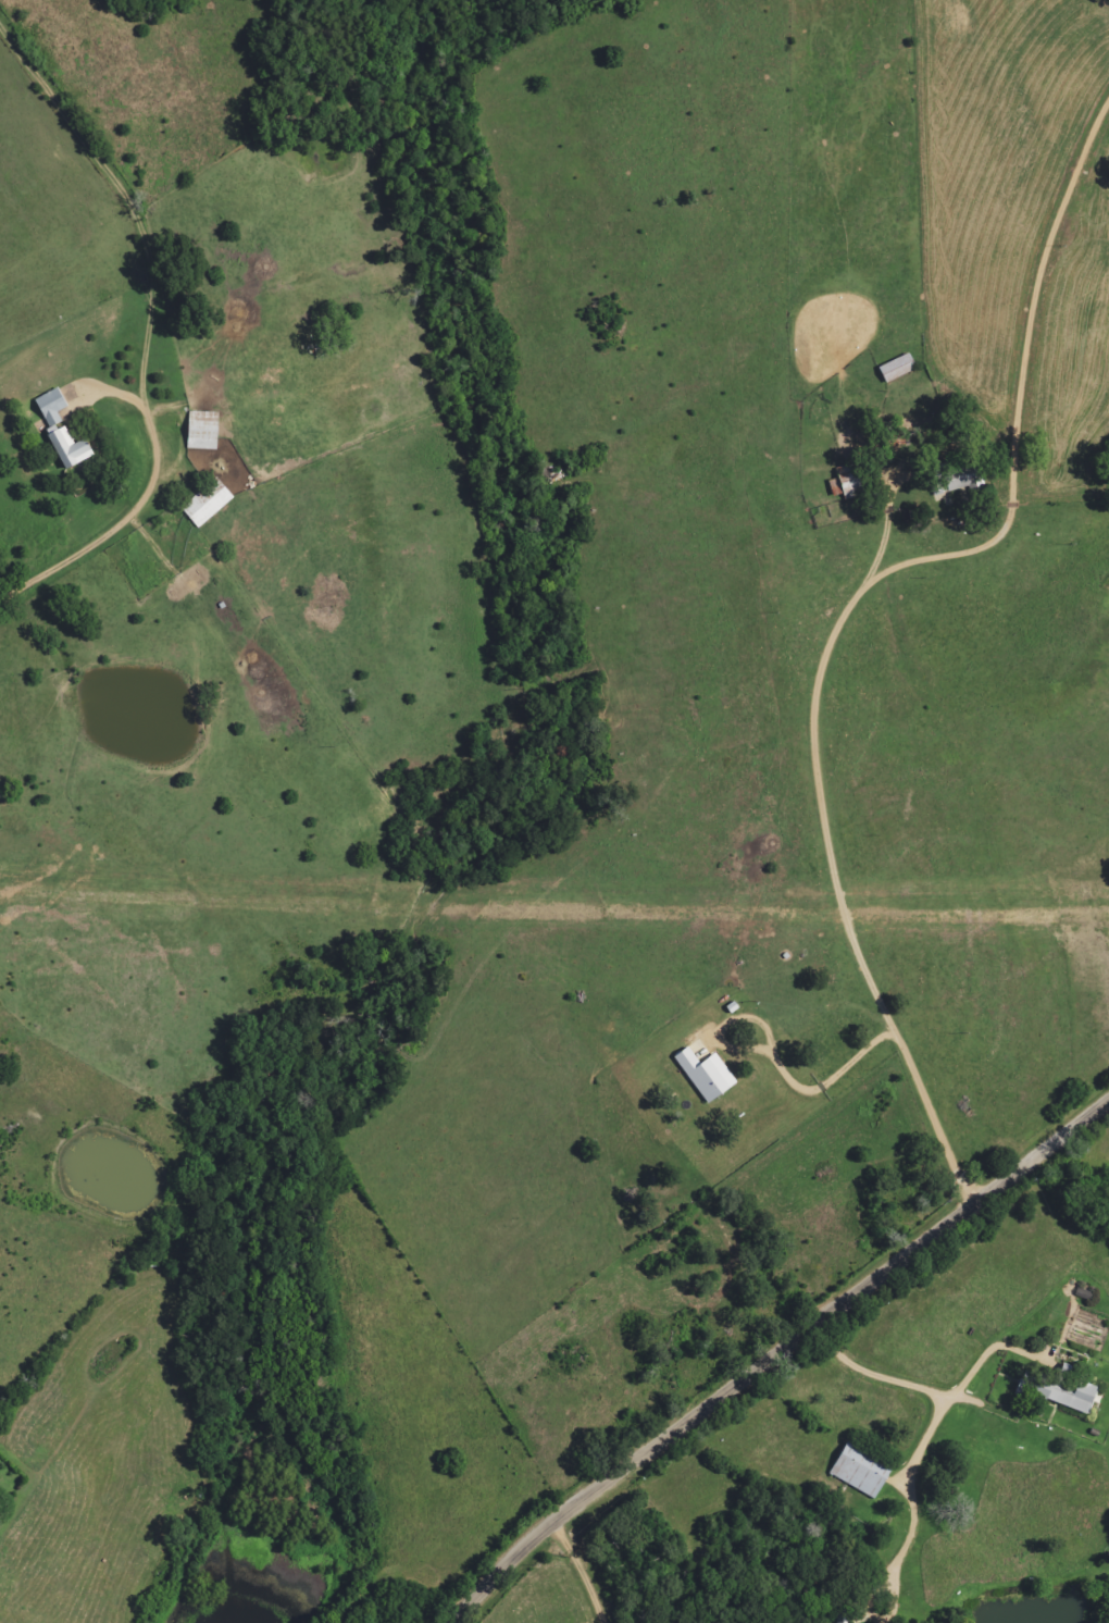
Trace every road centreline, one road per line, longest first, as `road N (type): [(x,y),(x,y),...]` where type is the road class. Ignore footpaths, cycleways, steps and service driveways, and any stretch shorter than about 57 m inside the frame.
road 1 (residential): [(454,1622),(512,1562),(630,1466),(1108,1107)]
road 2 (residential): [(0,656),(104,581),(169,494),(190,429),(170,265),(95,112),(3,0)]
road 3 (residential): [(954,1224),(923,1169),(801,866),(822,729),(899,571)]
road 4 (residential): [(809,1335),(866,1622)]

